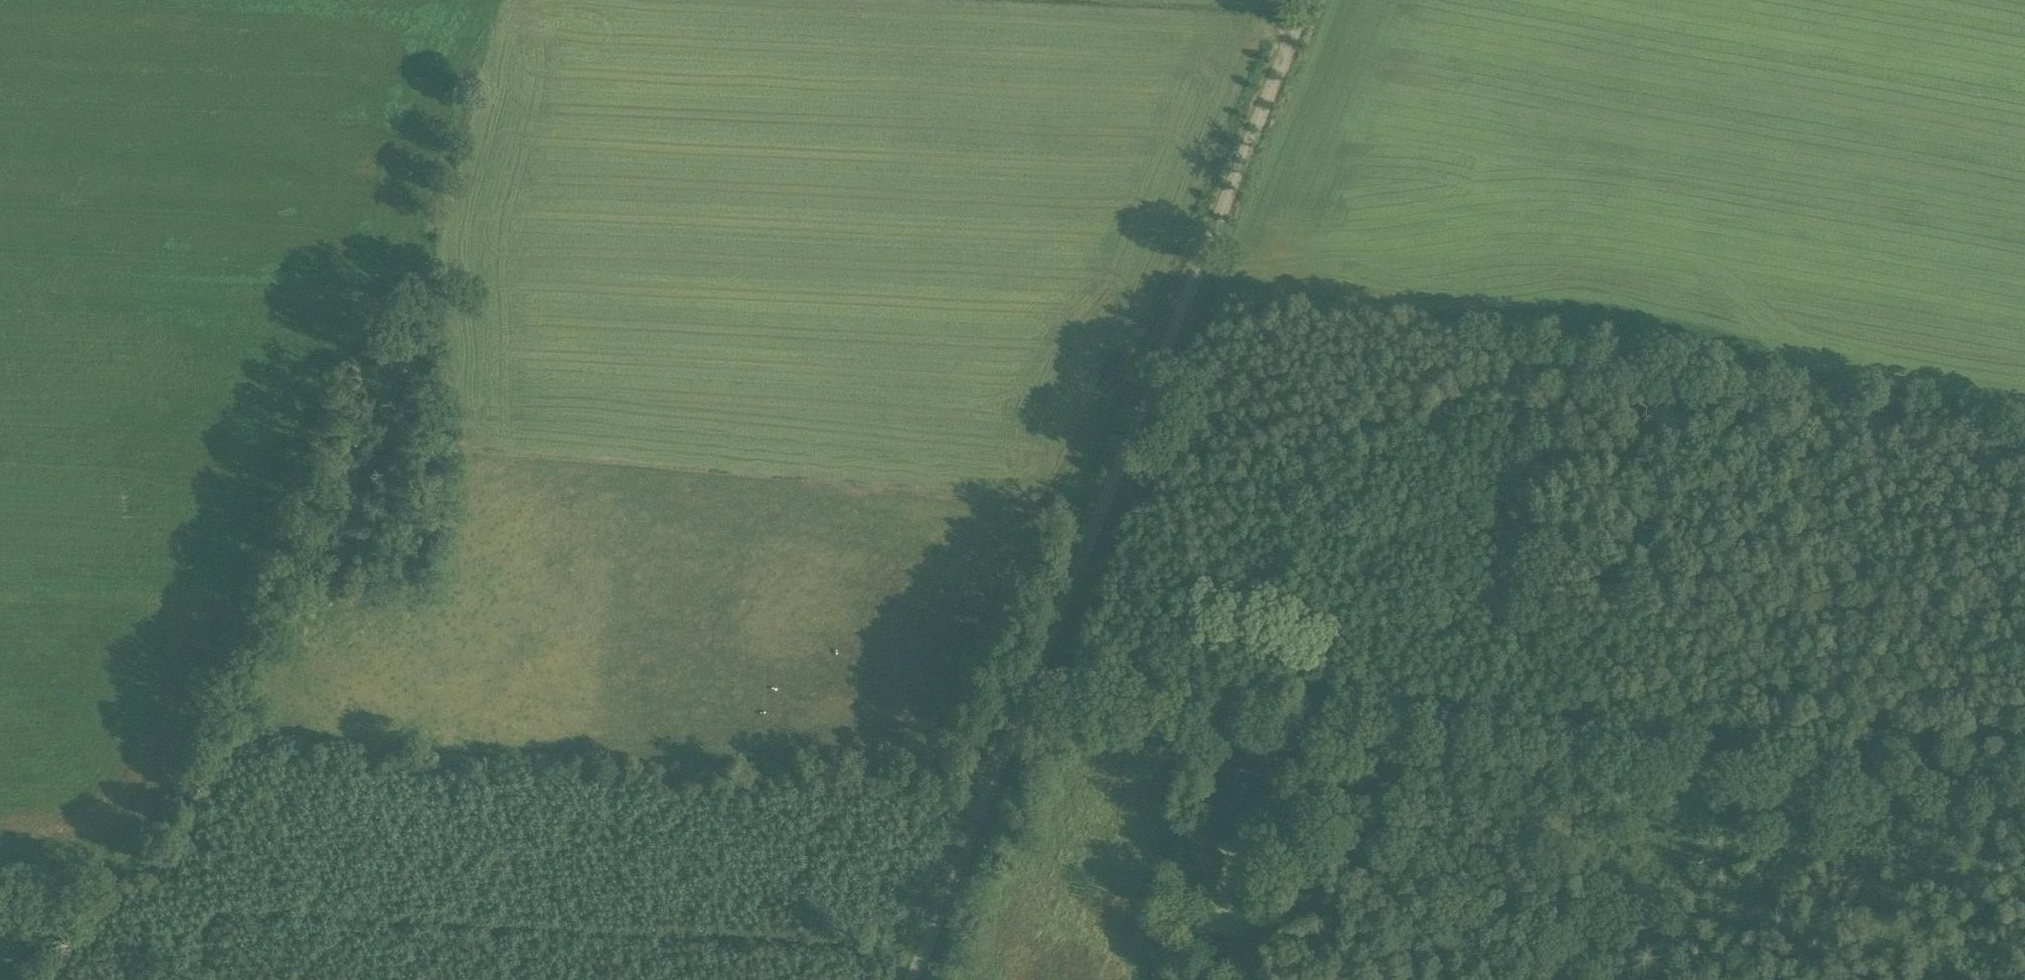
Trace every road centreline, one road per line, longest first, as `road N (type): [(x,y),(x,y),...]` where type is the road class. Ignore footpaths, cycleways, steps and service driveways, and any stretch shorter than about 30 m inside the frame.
road 1 (unclassified): [(893,979),(1295,0)]

